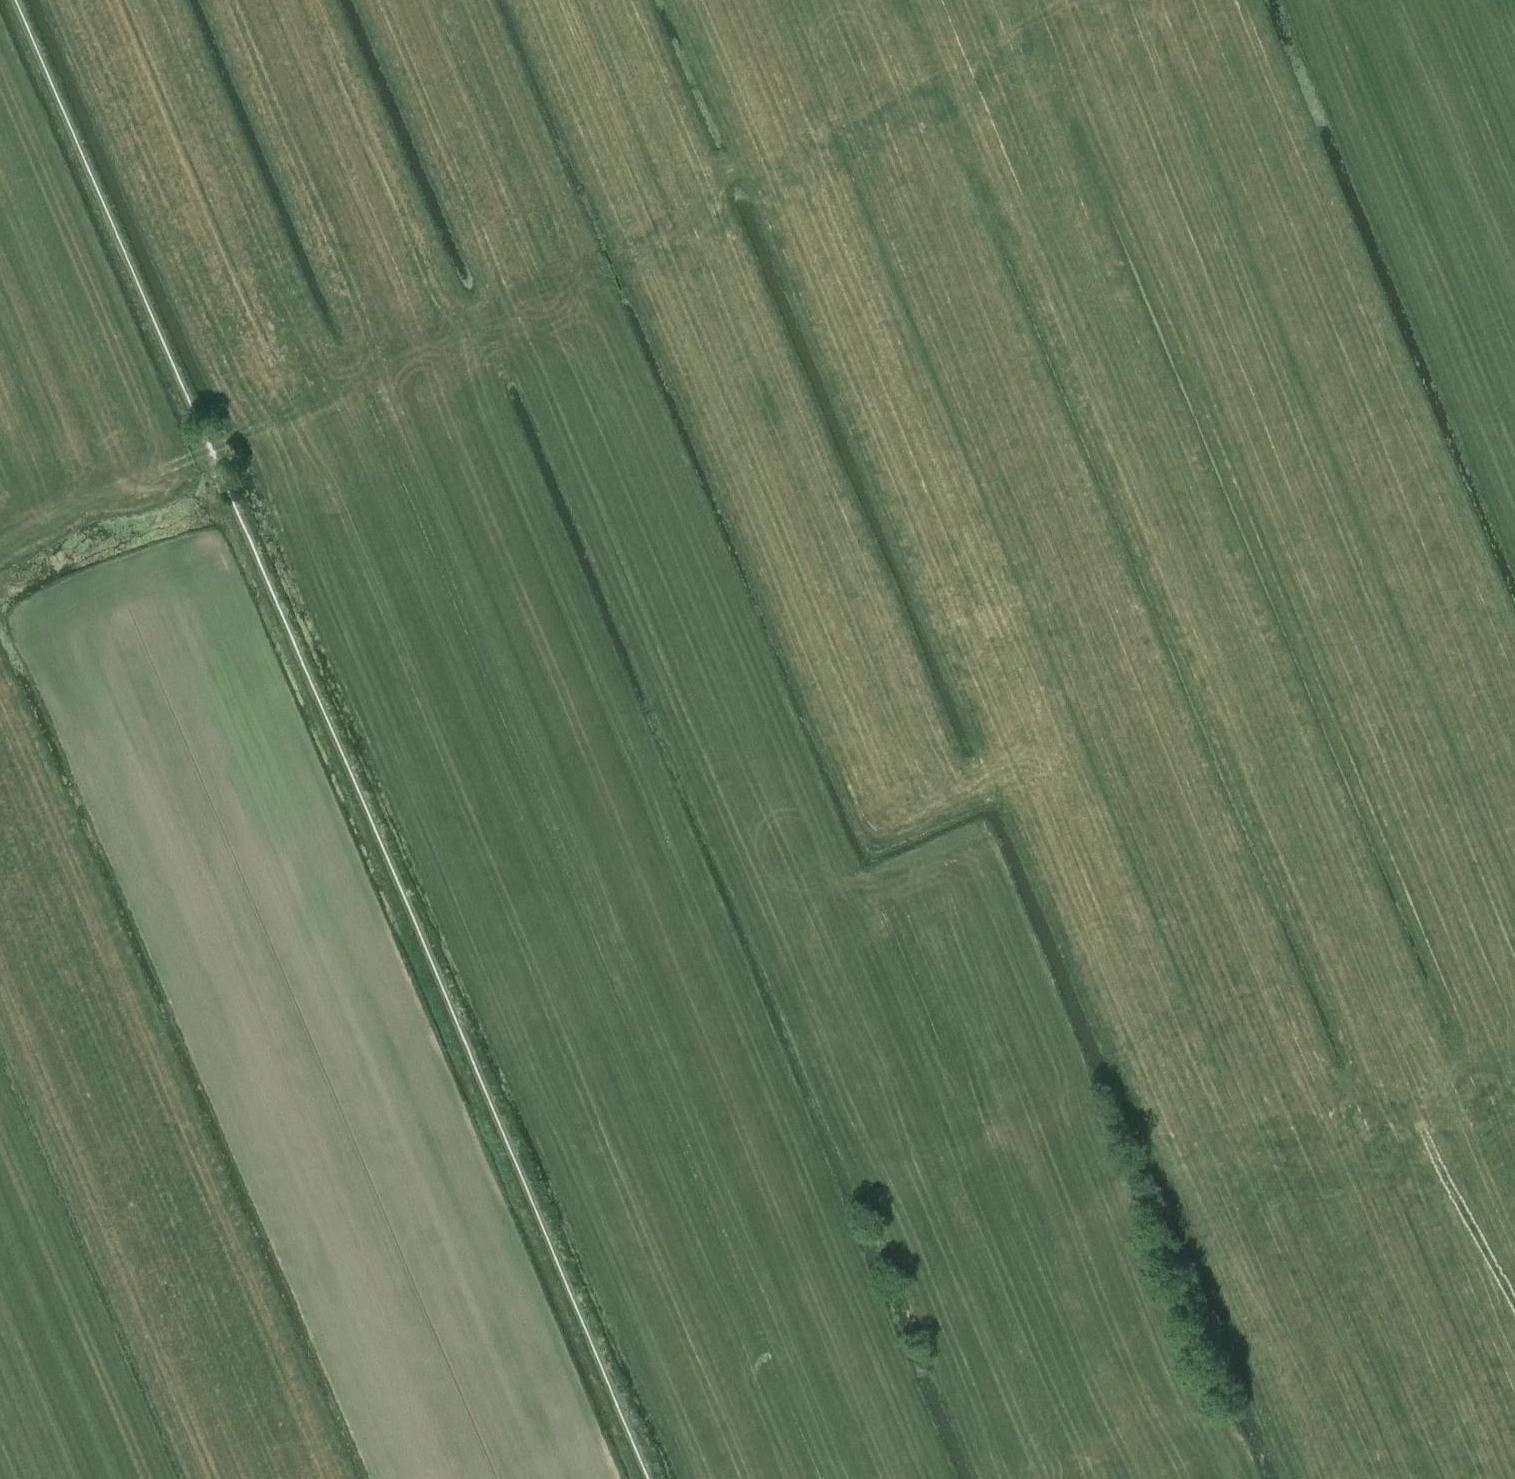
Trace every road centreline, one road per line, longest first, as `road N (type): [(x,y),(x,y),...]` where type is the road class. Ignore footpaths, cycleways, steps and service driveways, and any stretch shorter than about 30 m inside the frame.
road 1 (track): [(212,453),(0,557)]
road 2 (track): [(1514,1304),(1423,1126)]

